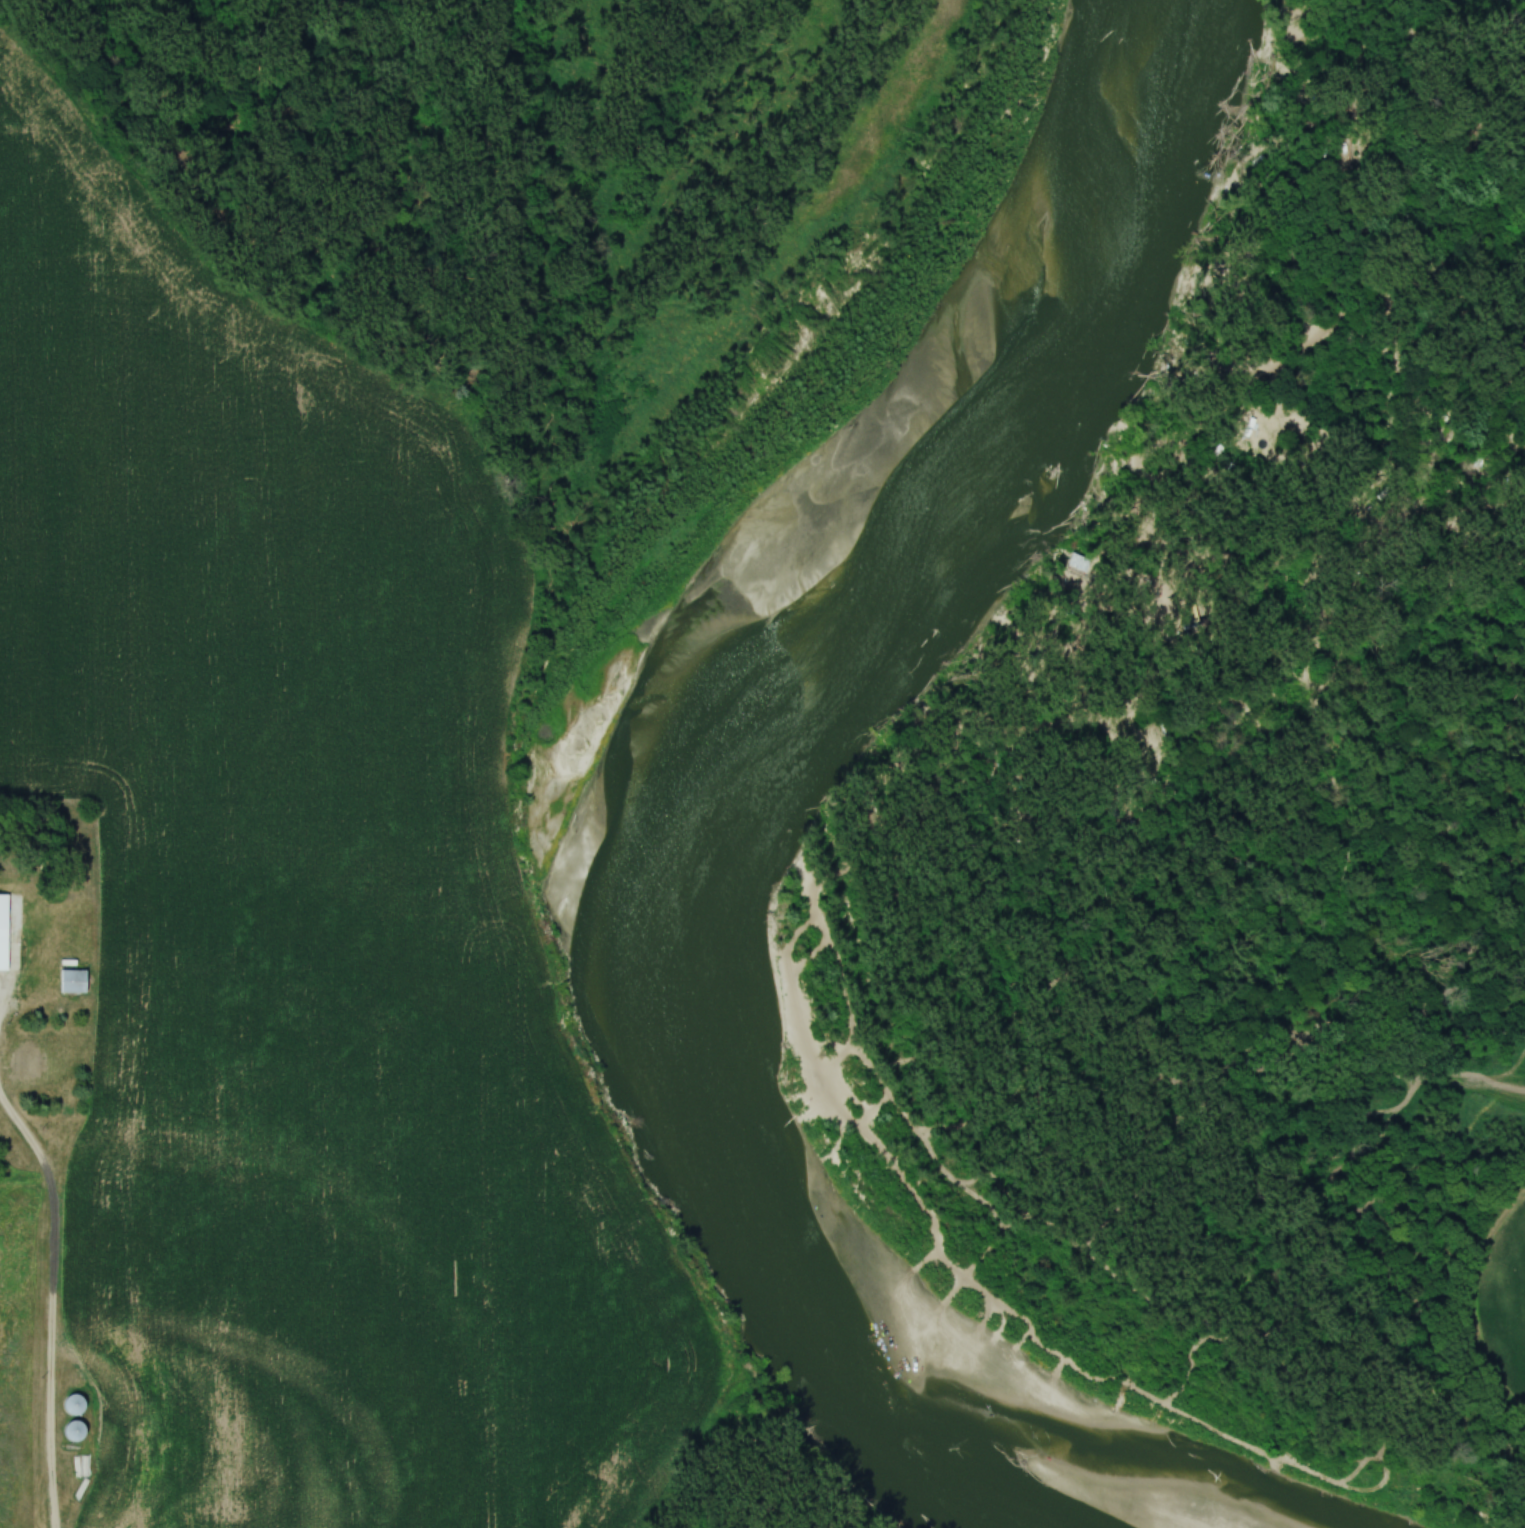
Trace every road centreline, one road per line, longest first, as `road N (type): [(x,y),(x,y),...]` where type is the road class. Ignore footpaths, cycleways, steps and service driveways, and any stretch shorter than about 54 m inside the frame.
road 1 (residential): [(53,1527),(52,1176),(0,1093)]
road 2 (residential): [(1201,200),(1335,85),(1357,53),(1352,0)]

